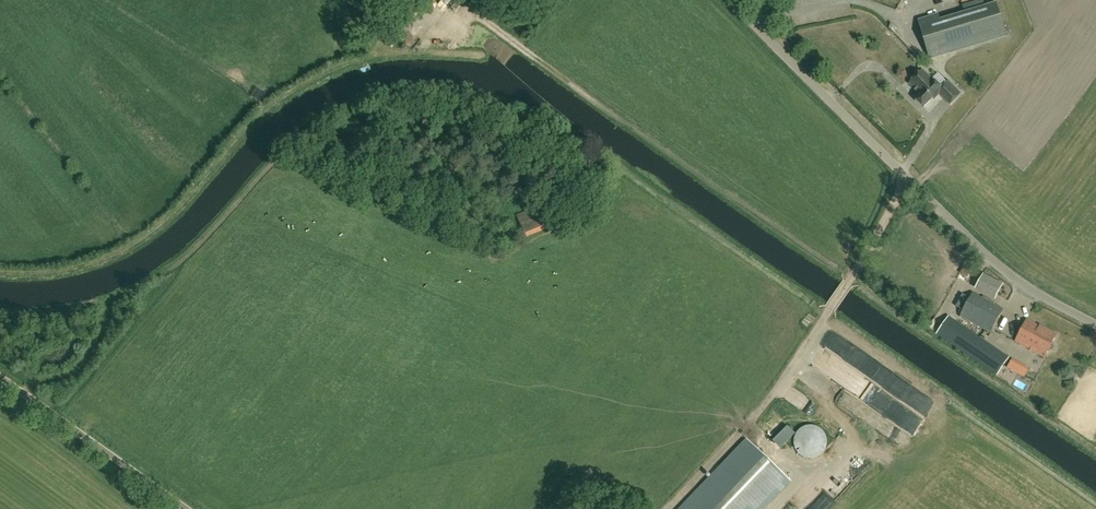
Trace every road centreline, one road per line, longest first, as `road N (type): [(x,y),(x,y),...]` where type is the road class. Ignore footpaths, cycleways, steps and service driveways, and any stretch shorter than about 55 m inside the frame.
road 1 (tertiary): [(1095,325),(990,259),(729,0)]
road 2 (track): [(669,508),(754,420),(850,280)]
road 3 (unclassified): [(180,508),(0,379)]

